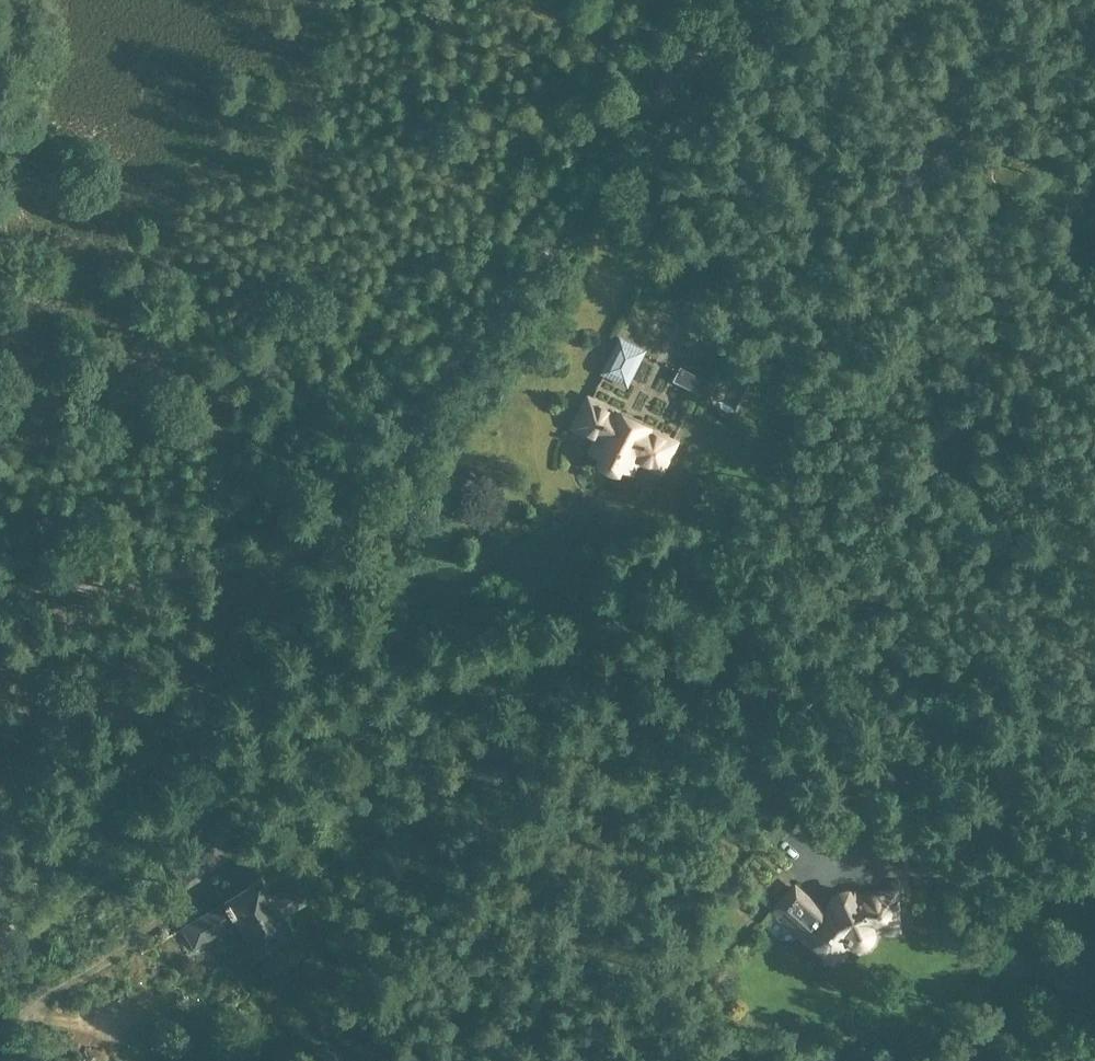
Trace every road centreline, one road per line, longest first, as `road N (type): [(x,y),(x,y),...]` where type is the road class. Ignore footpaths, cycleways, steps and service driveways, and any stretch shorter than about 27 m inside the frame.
road 1 (unclassified): [(1094,799),(903,719),(771,680),(577,674),(463,699),(309,760),(144,851),(0,960)]
road 2 (unclassified): [(306,549),(742,0)]
road 3 (unclassified): [(0,939),(306,549)]
road 4 (unclassified): [(306,549),(0,593)]

